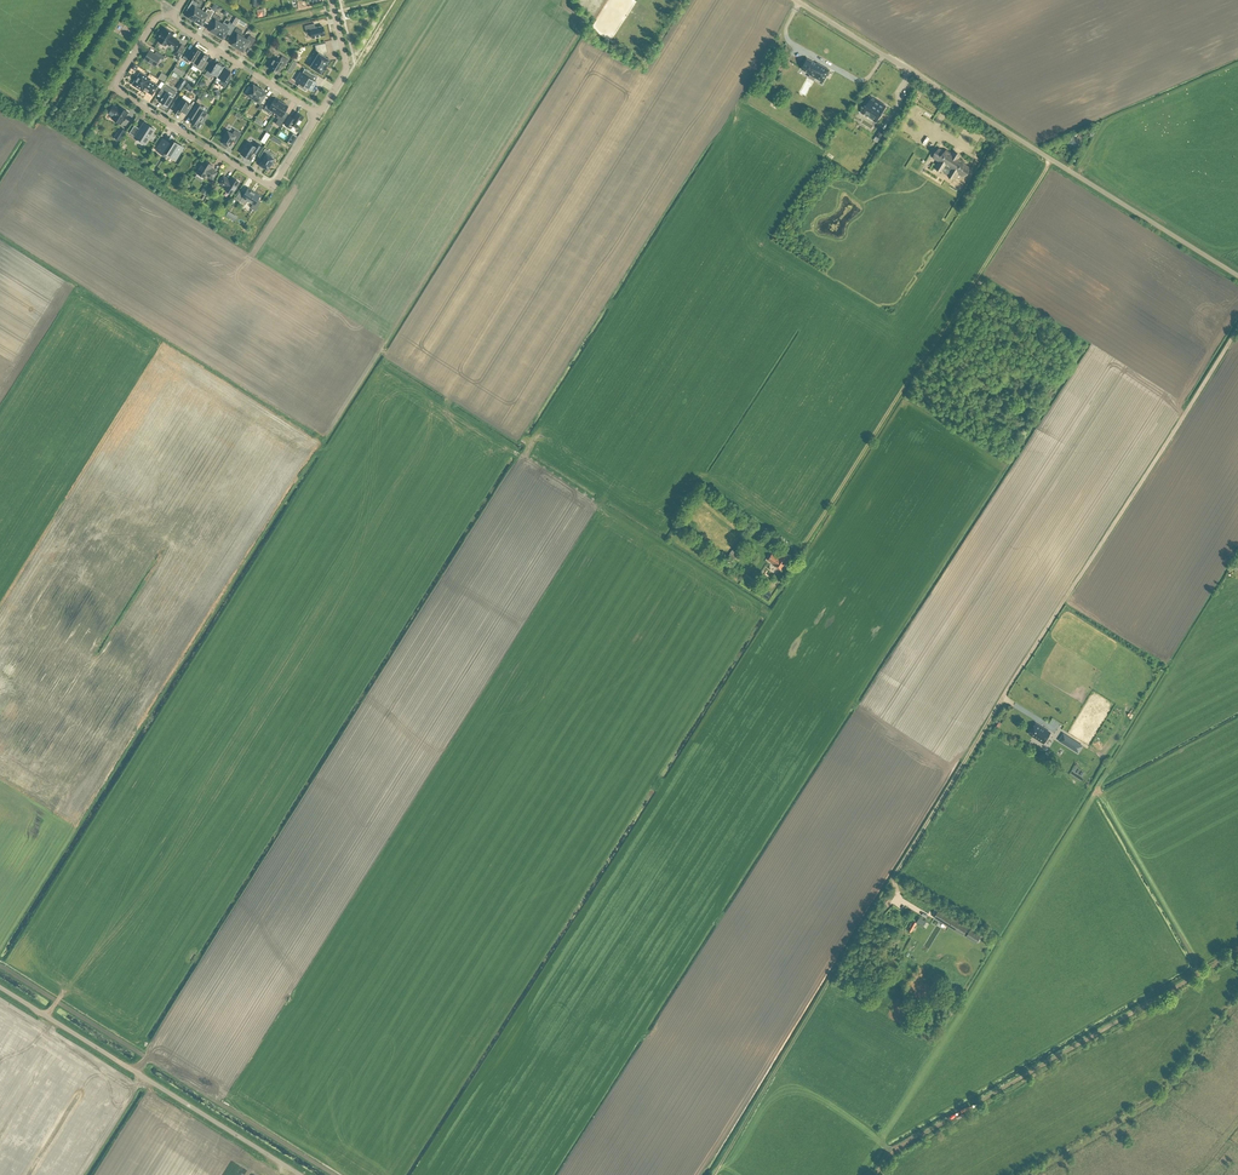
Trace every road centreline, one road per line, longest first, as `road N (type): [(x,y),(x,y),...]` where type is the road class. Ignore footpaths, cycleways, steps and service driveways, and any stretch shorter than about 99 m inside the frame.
road 1 (track): [(1237,327),(895,872),(897,894),(918,909)]
road 2 (unclassified): [(1237,275),(796,0)]
road 3 (track): [(1052,159),(779,580)]
road 4 (track): [(1237,950),(893,1152),(875,1174)]
road 5 (residential): [(173,15),(153,21),(112,87),(272,189),(318,114)]
road 6 (unclassified): [(302,1174),(0,986)]
road 7 (residential): [(173,15),(318,114)]
road 8 (residential): [(318,114),(347,67),(331,0)]

